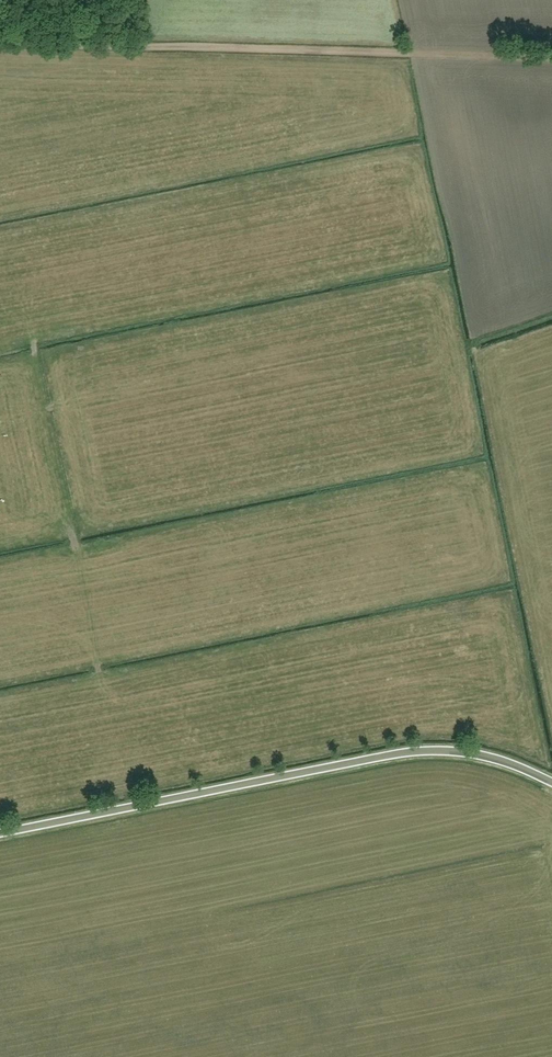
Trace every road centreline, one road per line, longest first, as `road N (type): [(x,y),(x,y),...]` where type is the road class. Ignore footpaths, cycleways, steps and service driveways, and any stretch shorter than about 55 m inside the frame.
road 1 (unclassified): [(0,833),(398,754),(475,755),(551,784)]
road 2 (track): [(0,43),(551,56)]

